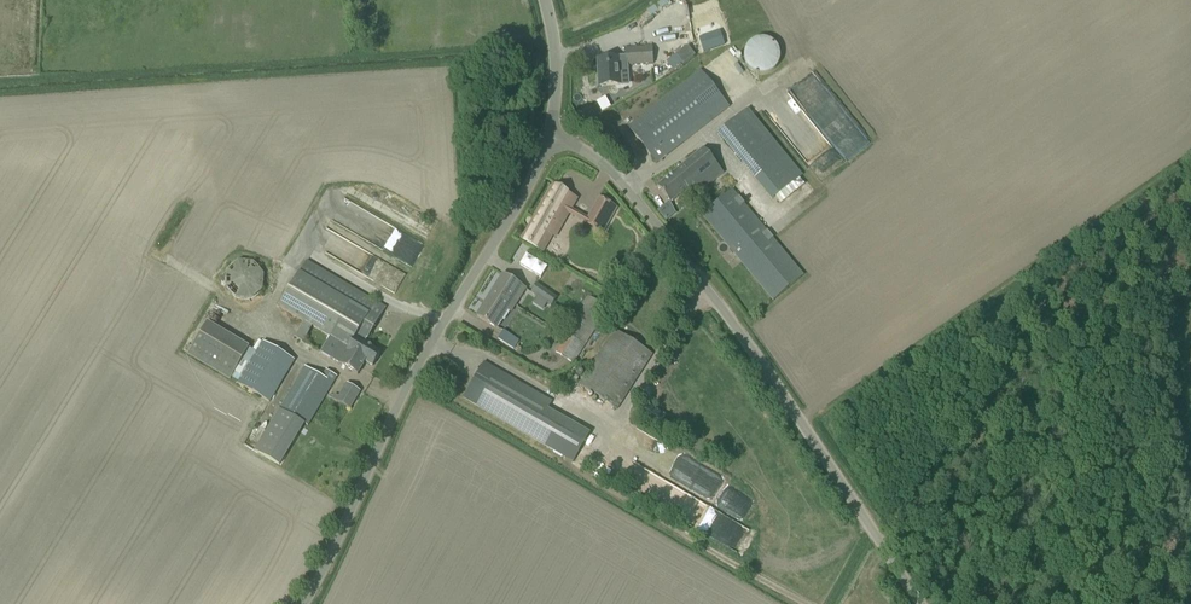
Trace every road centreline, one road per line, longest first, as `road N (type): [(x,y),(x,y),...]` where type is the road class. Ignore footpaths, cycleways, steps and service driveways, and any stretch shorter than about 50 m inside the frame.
road 1 (unclassified): [(924,603),(681,253),(600,162),(552,132)]
road 2 (unclassified): [(310,603),(394,410),(541,164),(552,132)]
road 3 (unclassified): [(552,132),(555,53),(545,0)]

